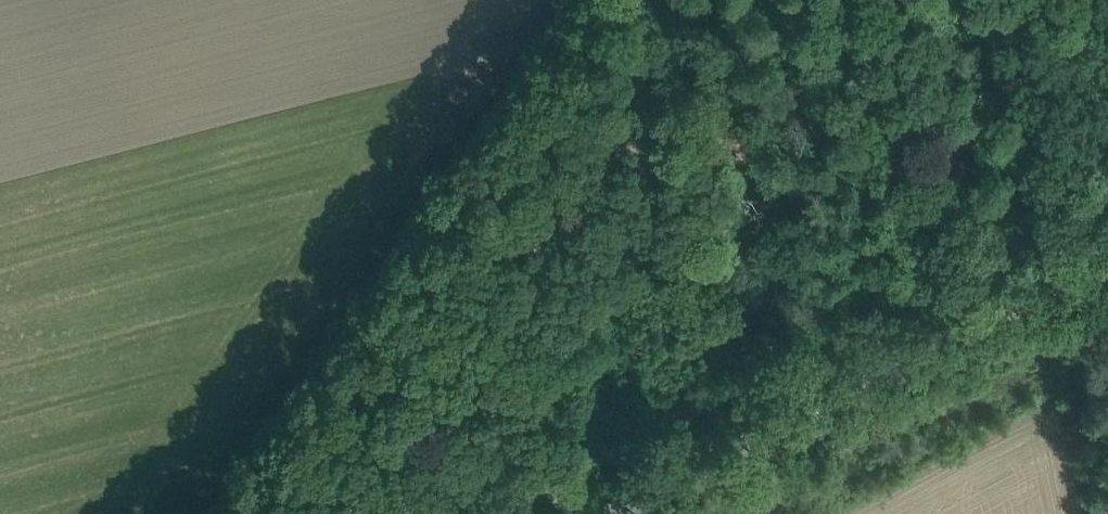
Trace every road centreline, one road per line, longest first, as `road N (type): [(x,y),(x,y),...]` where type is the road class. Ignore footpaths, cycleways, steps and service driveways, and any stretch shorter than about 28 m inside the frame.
road 1 (tertiary): [(618,513),(1107,257)]

